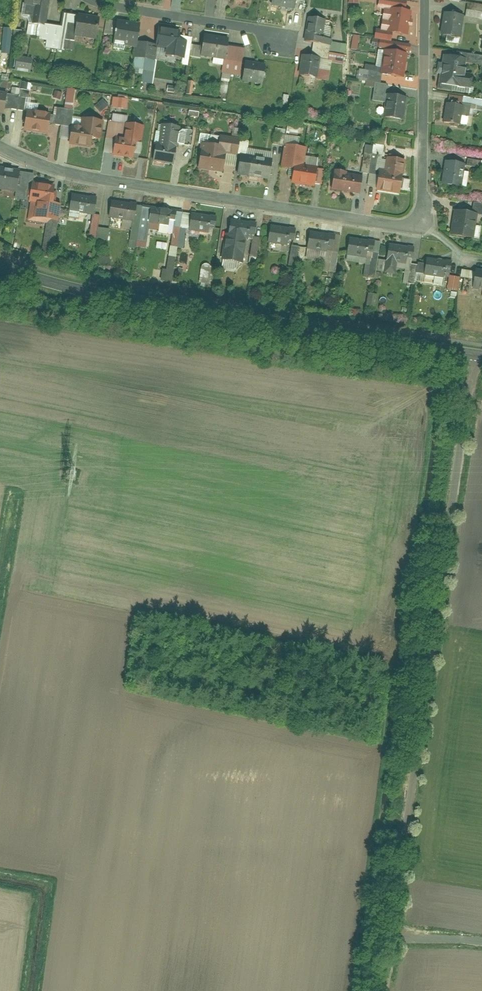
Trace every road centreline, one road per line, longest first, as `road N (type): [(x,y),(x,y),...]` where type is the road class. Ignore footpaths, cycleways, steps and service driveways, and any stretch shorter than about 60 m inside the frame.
road 1 (track): [(474,356),(387,990)]
road 2 (tertiary): [(0,265),(73,289),(481,357)]
road 3 (residential): [(0,147),(67,175),(425,228)]
road 4 (residential): [(425,228),(429,0)]
road 5 (residential): [(277,42),(250,27),(89,0)]

